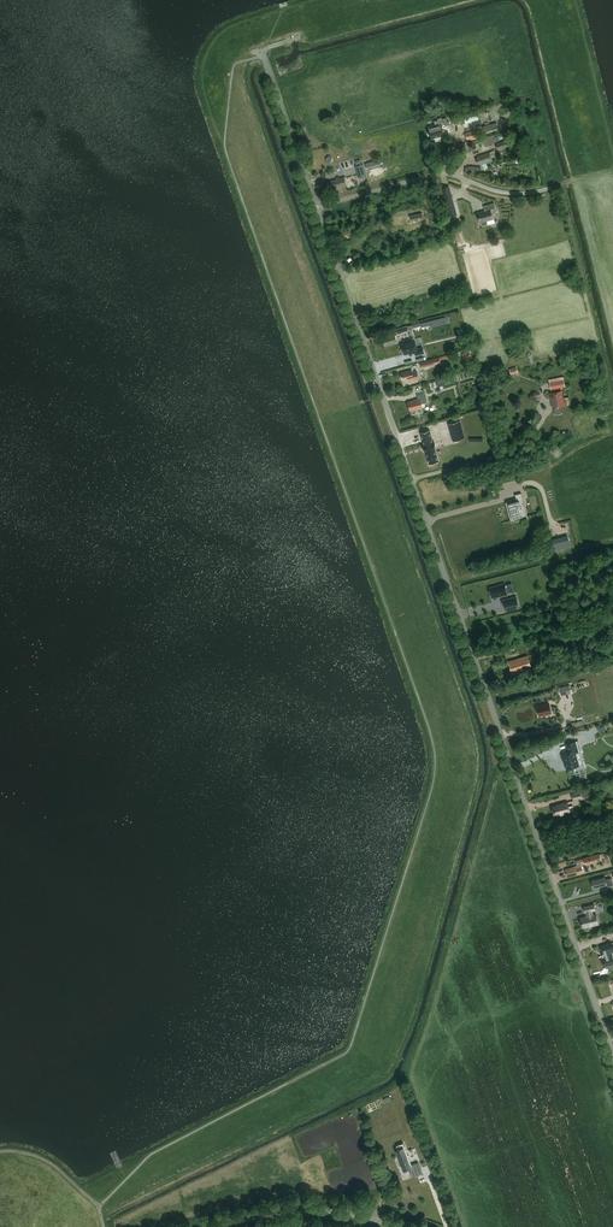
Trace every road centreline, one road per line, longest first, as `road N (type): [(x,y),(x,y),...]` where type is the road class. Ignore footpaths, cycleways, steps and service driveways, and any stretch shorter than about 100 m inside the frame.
road 1 (residential): [(612,1056),(315,208)]
road 2 (residential): [(315,208),(439,172),(502,192),(550,187)]
road 3 (unclassified): [(395,1226),(346,1213),(286,1210),(216,1226)]
road 4 (residential): [(315,208),(263,57)]
road 5 (track): [(463,629),(612,586)]

